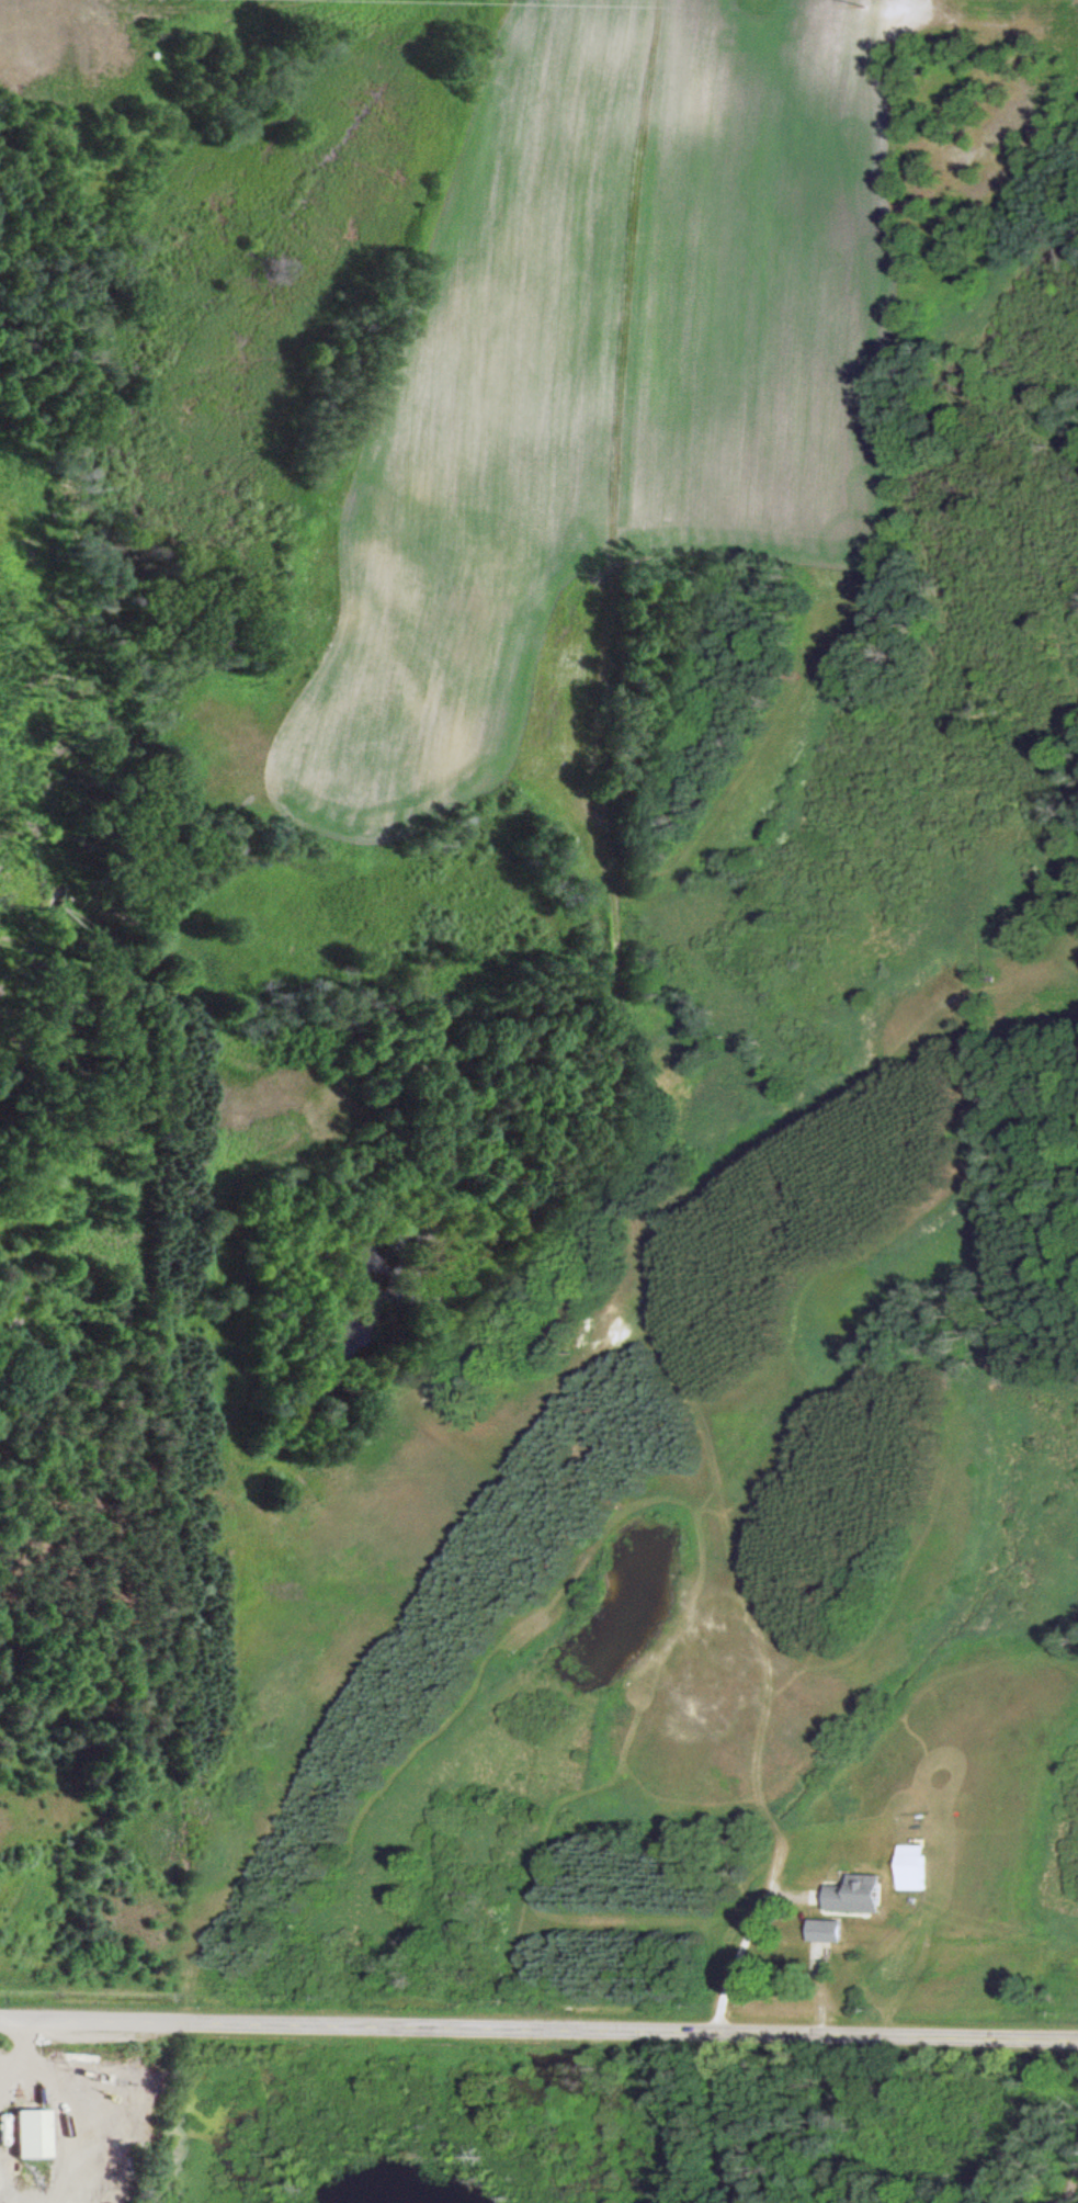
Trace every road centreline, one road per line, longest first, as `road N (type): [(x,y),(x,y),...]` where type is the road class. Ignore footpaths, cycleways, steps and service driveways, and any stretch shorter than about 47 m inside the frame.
road 1 (residential): [(1077,2039),(0,2016)]

